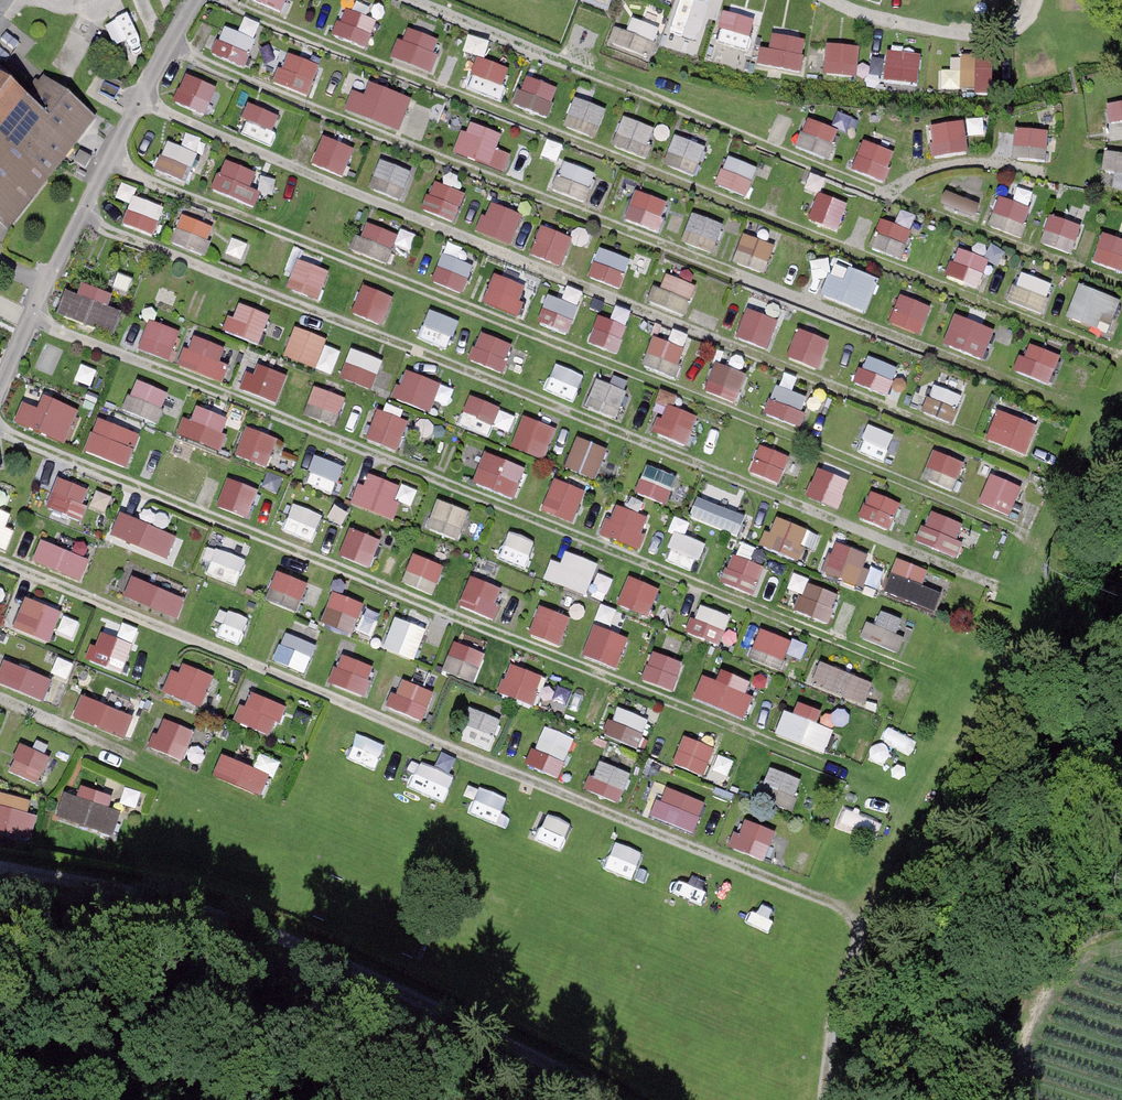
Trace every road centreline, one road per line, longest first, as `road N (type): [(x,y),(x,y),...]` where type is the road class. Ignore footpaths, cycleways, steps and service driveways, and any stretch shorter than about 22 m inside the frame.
road 1 (track): [(0,869),(273,937),(548,1060),(607,1099)]

